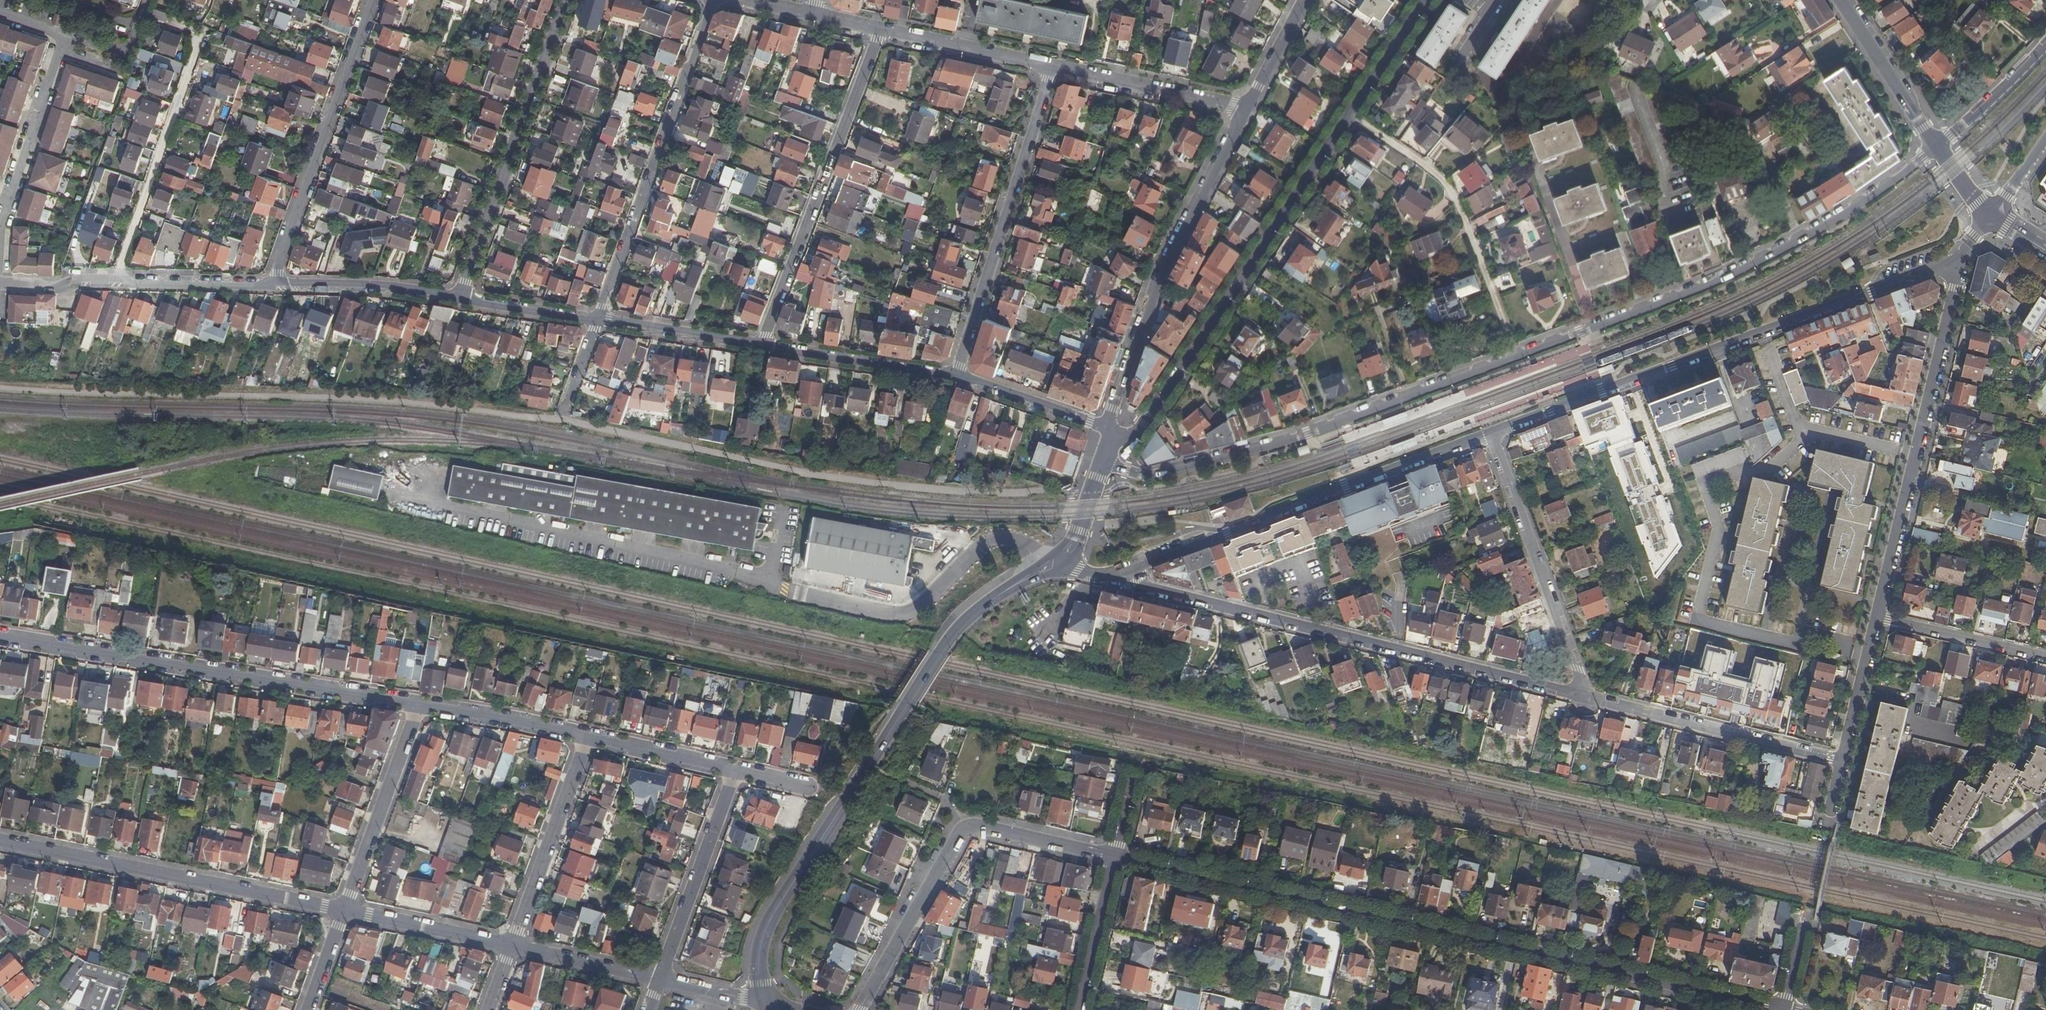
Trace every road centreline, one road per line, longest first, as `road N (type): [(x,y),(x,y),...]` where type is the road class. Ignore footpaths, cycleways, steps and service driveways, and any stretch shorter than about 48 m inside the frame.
road 1 (residential): [(1783,1008),(1114,856)]
road 2 (tertiary): [(1039,571),(957,630),(868,764),(772,916),(757,968),(764,1003)]
road 3 (unclassified): [(1491,434),(1958,260)]
road 4 (residential): [(1122,581),(1586,697)]
road 5 (unclassified): [(1937,147),(1859,205),(1726,276),(1516,357)]
road 6 (unclassified): [(1516,357),(1266,448),(1143,476),(1102,462)]
road 7 (tertiary): [(1109,434),(1123,437),(1144,426),(1350,116)]
road 8 (unclassified): [(1122,581),(1280,510),(1491,434)]
road 9 (unclassified): [(767,579),(413,504),(392,482)]
road 10 (residential): [(1958,260),(1877,617)]
road 11 (residential): [(1114,856),(967,825),(861,1009)]
road 12 (tertiary): [(1247,109),(1158,280),(1109,434)]
road 13 (residential): [(0,840),(346,909)]
road 14 (residential): [(598,321),(712,0)]
road 15 (residential): [(881,30),(763,346)]
road 16 (residential): [(958,376),(1054,67)]
road 17 (unclassified): [(1039,571),(1019,542),(992,540),(916,608),(891,616),(767,579)]
road 18 (residential): [(566,0),(461,298)]
road 19 (residential): [(1516,357),(1445,181),(1350,116)]
road 20 (residential): [(273,284),(374,0)]
road 21 (residential): [(1586,697),(1491,434)]
road 22 (residential): [(1844,760),(1586,697)]
road 23 (residential): [(114,283),(198,43)]
road 24 (residential): [(588,736),(512,946)]
road 25 (residential): [(733,770),(659,980)]
road 26 (residential): [(346,909),(419,706)]
road 27 (residential): [(65,35),(0,238)]
road 28 (tertiary): [(1247,109),(1054,67)]
road 29 (residential): [(958,376),(763,346)]
road 30 (residential): [(461,298),(273,284)]
road 31 (tertiary): [(1054,67),(881,30)]
road 32 (tertiary): [(1937,147),(1841,0)]
road 33 (residential): [(1877,617),(2045,657)]
road 34 (residential): [(346,909),(512,946)]
road 35 (residential): [(763,346),(598,321)]
road 36 (residential): [(1109,434),(958,376)]
road 37 (residential): [(273,284),(114,283)]
road 38 (residential): [(1114,856),(1079,1009)]
road 39 (residential): [(512,946),(659,980)]
road 40 (unclassified): [(2045,45),(1937,147)]
road 41 (residential): [(1844,760),(1877,617)]
road 42 (tertiary): [(1350,116),(1427,0)]
road 43 (residential): [(598,321),(461,298)]
road 44 (tertiary): [(1301,0),(1247,109)]

